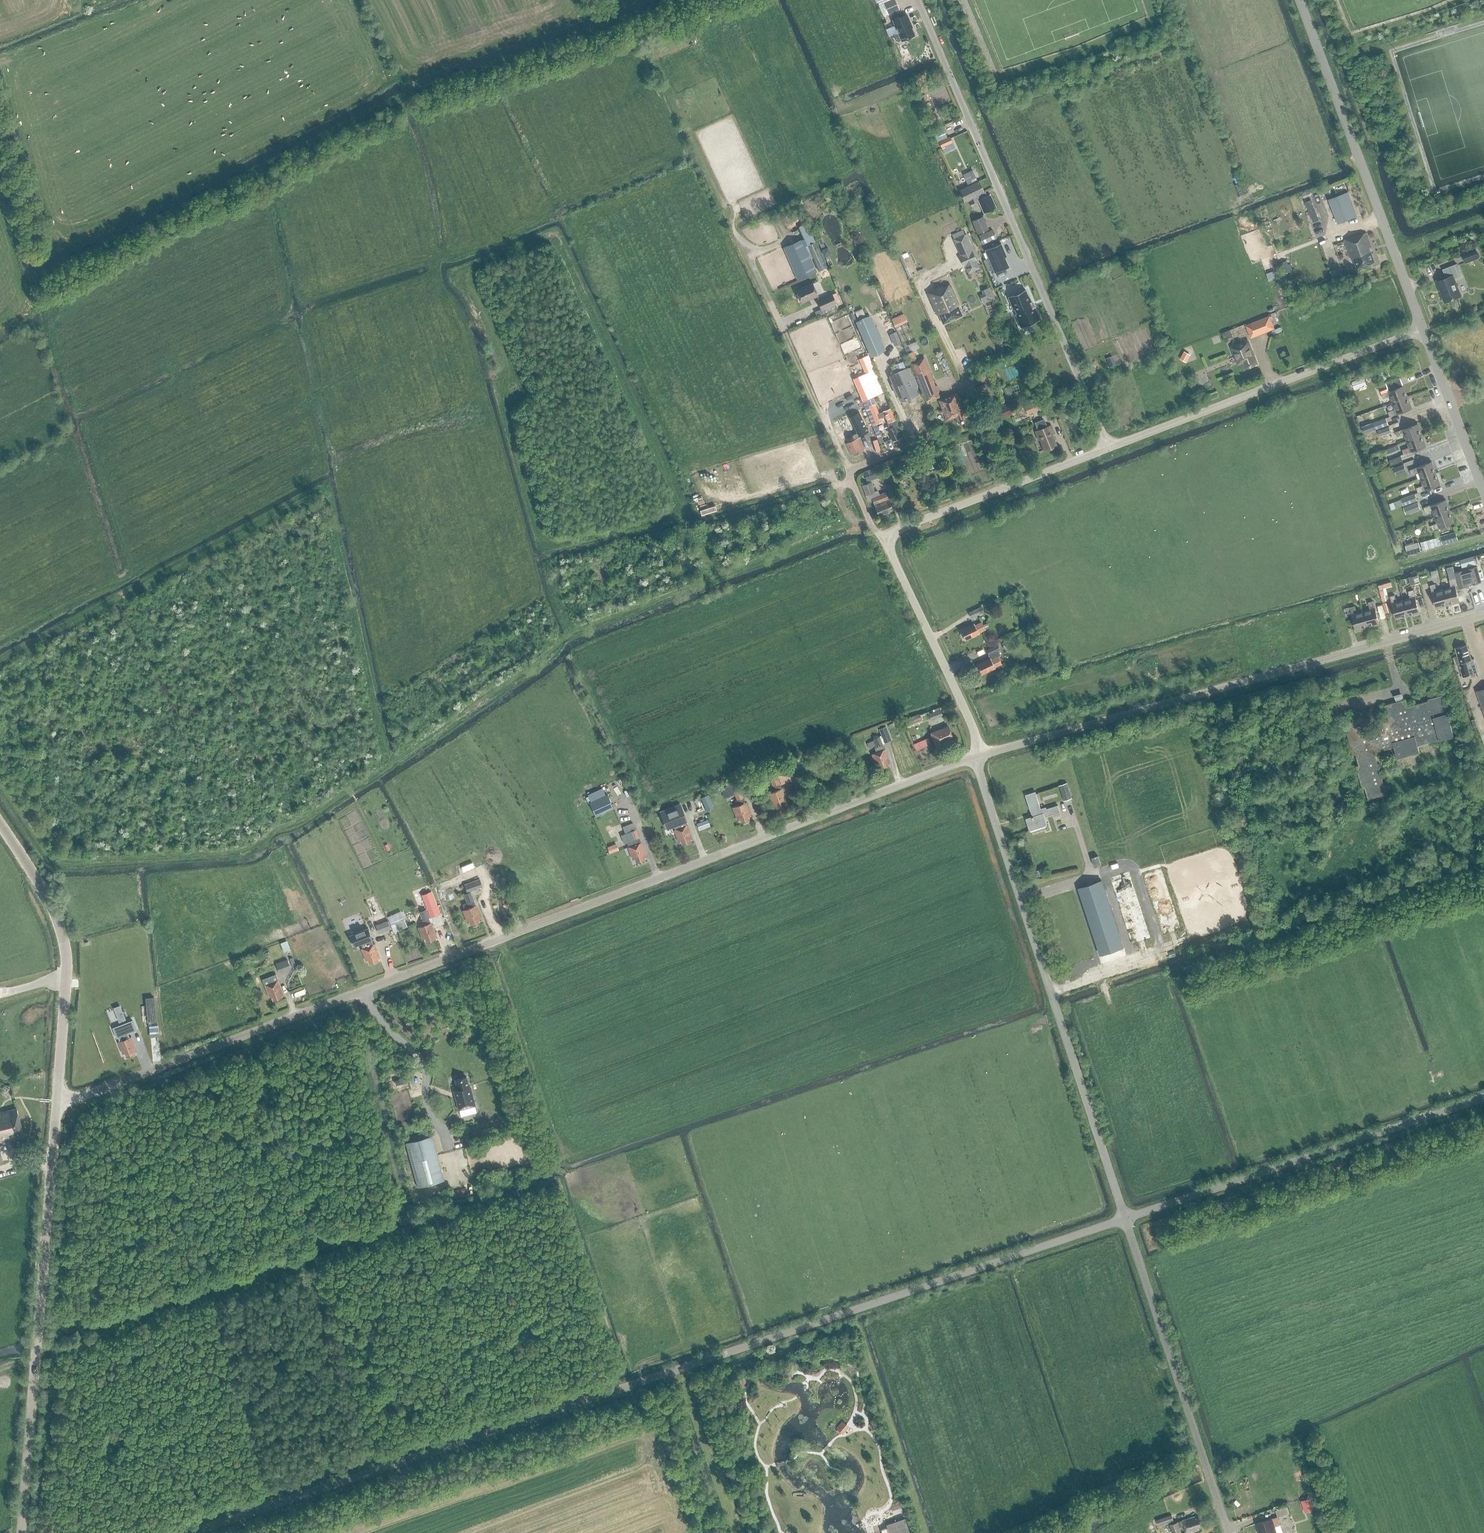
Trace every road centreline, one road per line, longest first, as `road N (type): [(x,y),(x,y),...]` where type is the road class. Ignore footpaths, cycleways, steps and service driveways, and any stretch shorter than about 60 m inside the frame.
road 1 (unclassified): [(196,1532),(1126,1219)]
road 2 (unclassified): [(61,1103),(975,757)]
road 3 (unclassified): [(981,754),(1483,621)]
road 4 (unclassified): [(1108,448),(919,0)]
road 5 (unclassified): [(1126,1219),(975,757)]
road 6 (unclassified): [(981,754),(882,536),(1108,448)]
road 7 (unclassified): [(22,1532),(61,1103)]
road 8 (unclassified): [(1126,1219),(1483,1098)]
road 9 (unclassified): [(1424,329),(1300,0)]
road 10 (unclassified): [(1108,448),(1424,329)]
road 11 (unclassified): [(1229,1532),(1126,1219)]
road 12 (track): [(1183,40),(991,108),(944,0)]
road 13 (track): [(1317,0),(1411,222),(1483,199)]
road 14 (unclassified): [(61,1103),(69,959),(57,914),(0,826)]
road 15 (unclassified): [(1483,494),(1424,329)]

